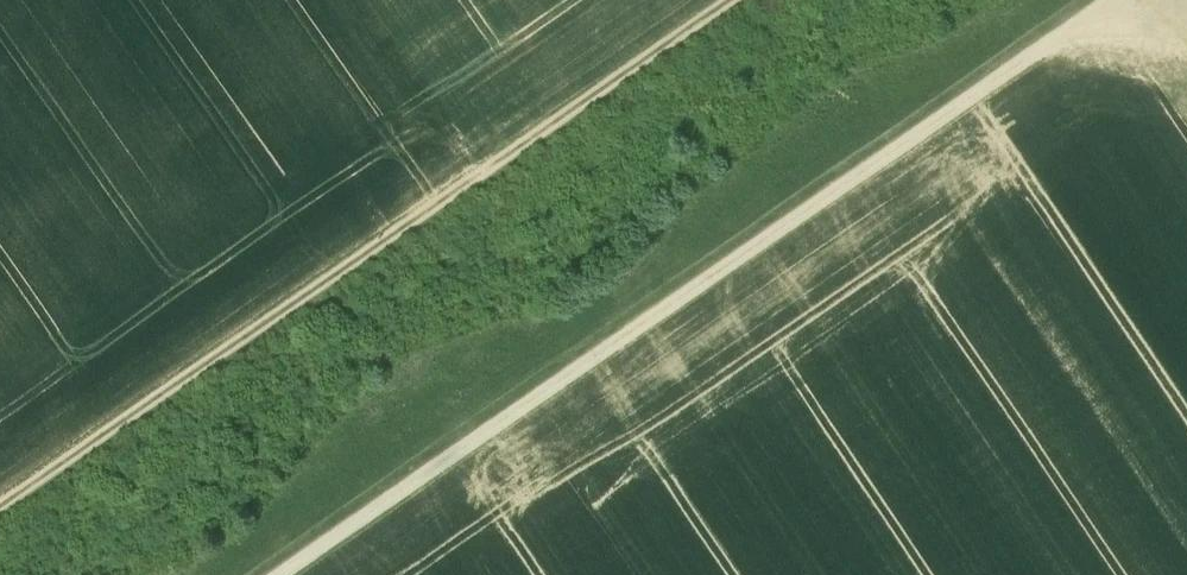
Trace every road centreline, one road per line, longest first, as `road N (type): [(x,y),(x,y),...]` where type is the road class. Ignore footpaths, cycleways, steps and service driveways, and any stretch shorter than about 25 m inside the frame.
road 1 (track): [(284,574),(1119,0)]
road 2 (track): [(0,509),(732,0)]

